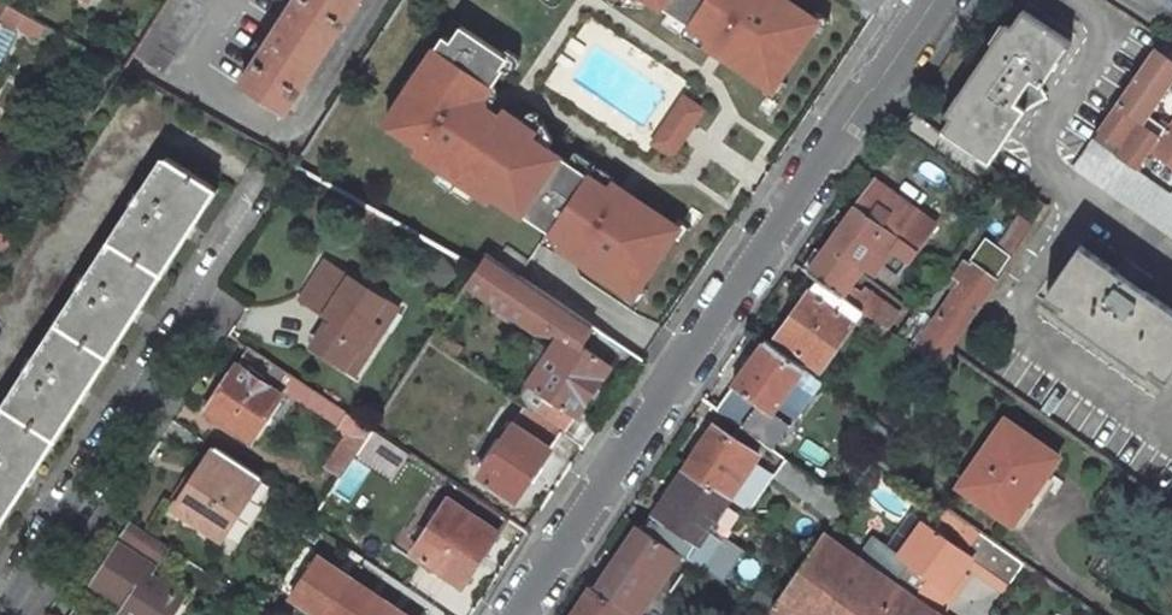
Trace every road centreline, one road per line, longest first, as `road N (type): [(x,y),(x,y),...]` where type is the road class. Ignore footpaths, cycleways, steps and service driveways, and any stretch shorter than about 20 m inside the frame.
road 1 (residential): [(518,614),(933,0)]
road 2 (residential): [(0,613),(254,212)]
road 3 (residential): [(380,0),(290,138),(203,84),(257,0)]

